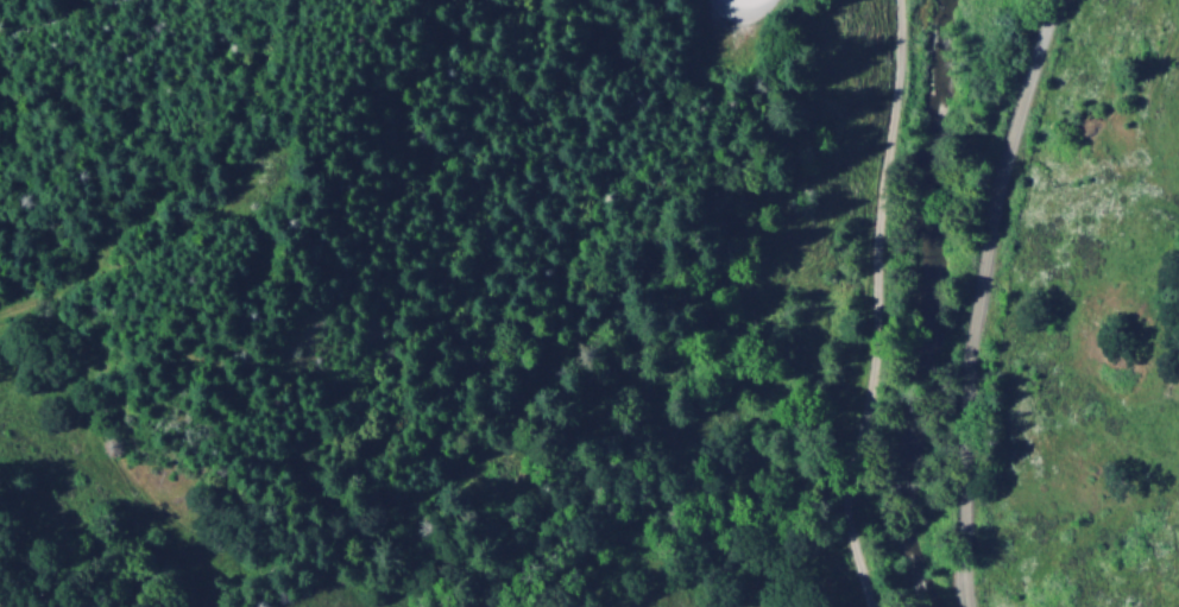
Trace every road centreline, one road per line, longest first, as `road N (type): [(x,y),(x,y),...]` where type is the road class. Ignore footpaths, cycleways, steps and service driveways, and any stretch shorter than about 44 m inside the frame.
road 1 (residential): [(968,606),(971,348),(992,206),(1055,0)]
road 2 (residential): [(135,0),(0,41)]

